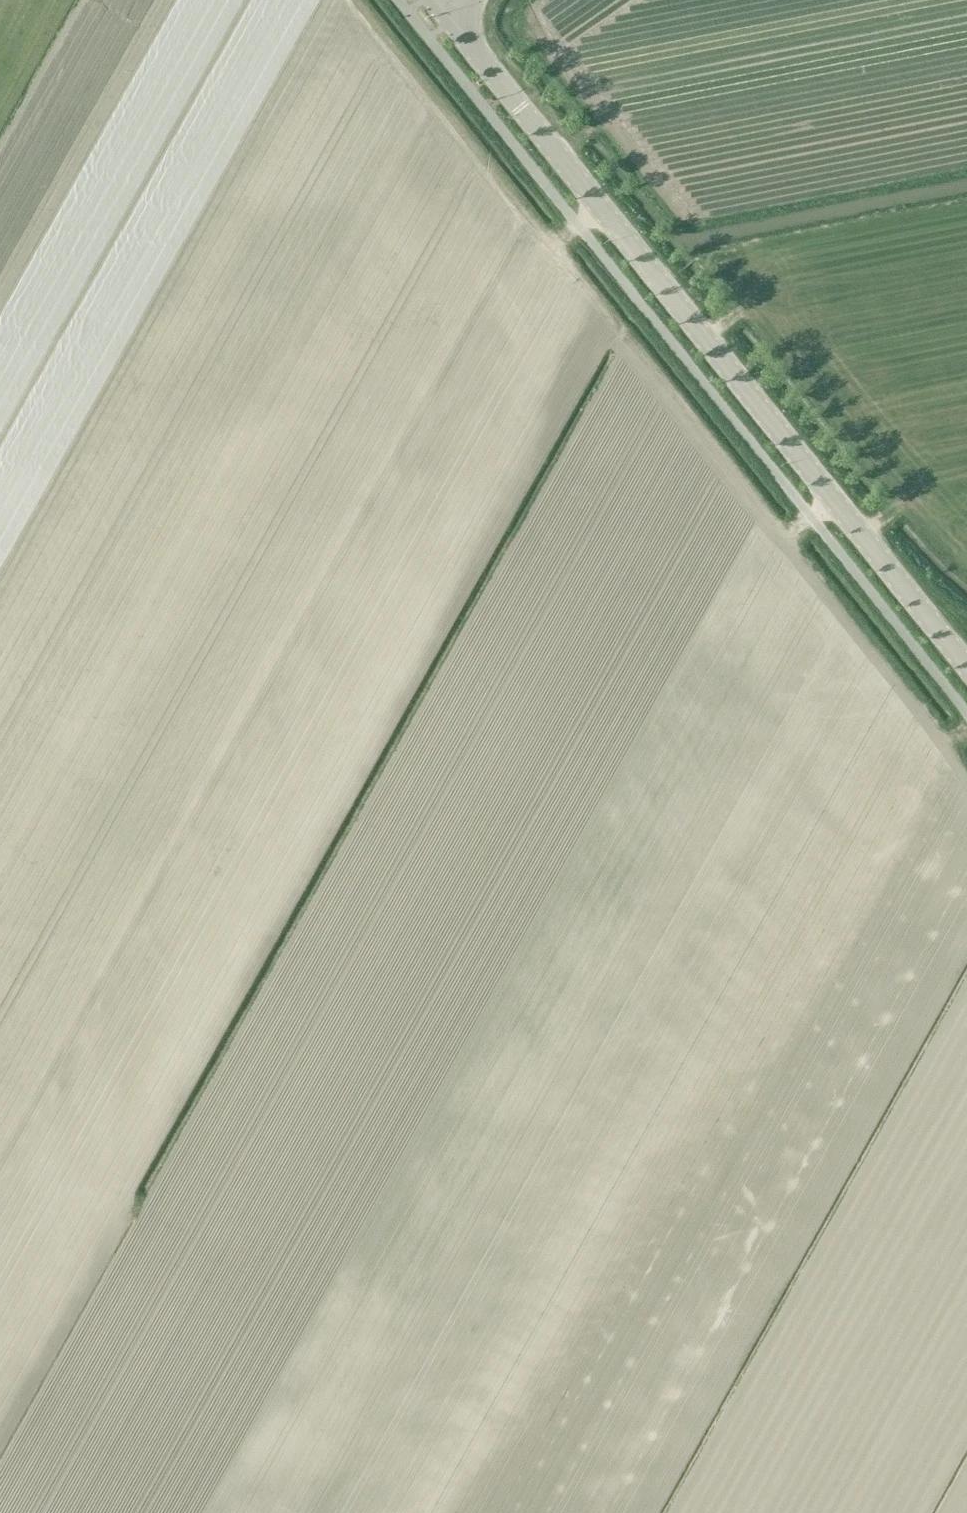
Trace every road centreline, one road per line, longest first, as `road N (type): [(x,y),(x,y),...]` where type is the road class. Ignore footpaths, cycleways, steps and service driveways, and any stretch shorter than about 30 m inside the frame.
road 1 (tertiary): [(966,669),(443,8)]

